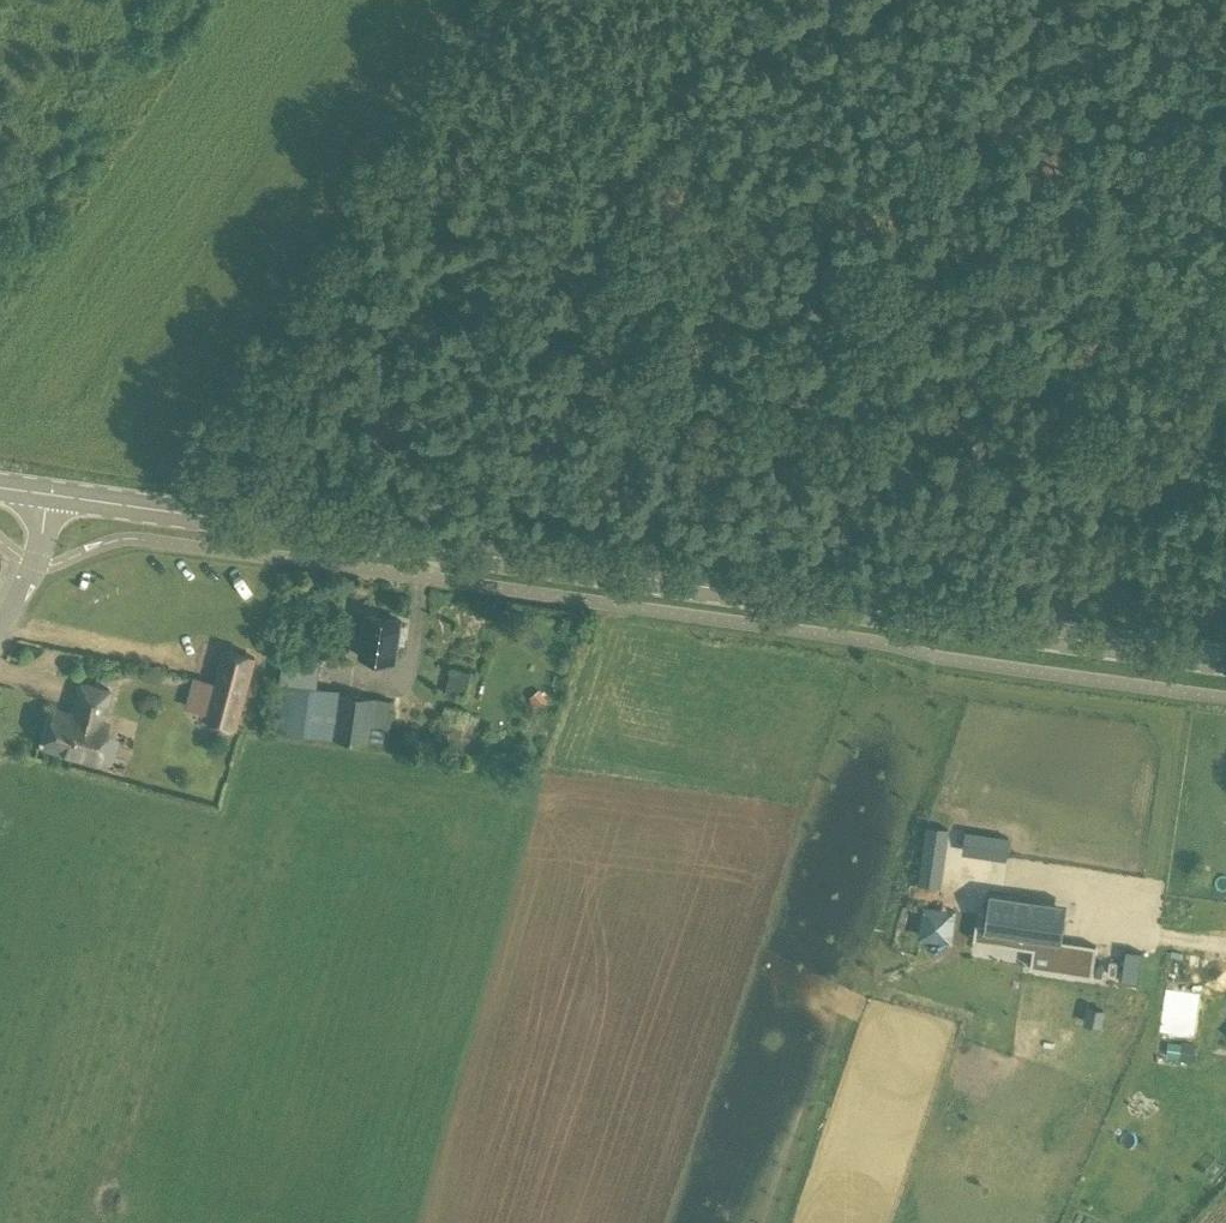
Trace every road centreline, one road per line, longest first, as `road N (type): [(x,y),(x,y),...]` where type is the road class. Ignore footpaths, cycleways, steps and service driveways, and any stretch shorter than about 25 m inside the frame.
road 1 (secondary): [(1225,661),(48,495)]
road 2 (unclassified): [(0,638),(36,564),(48,495)]

